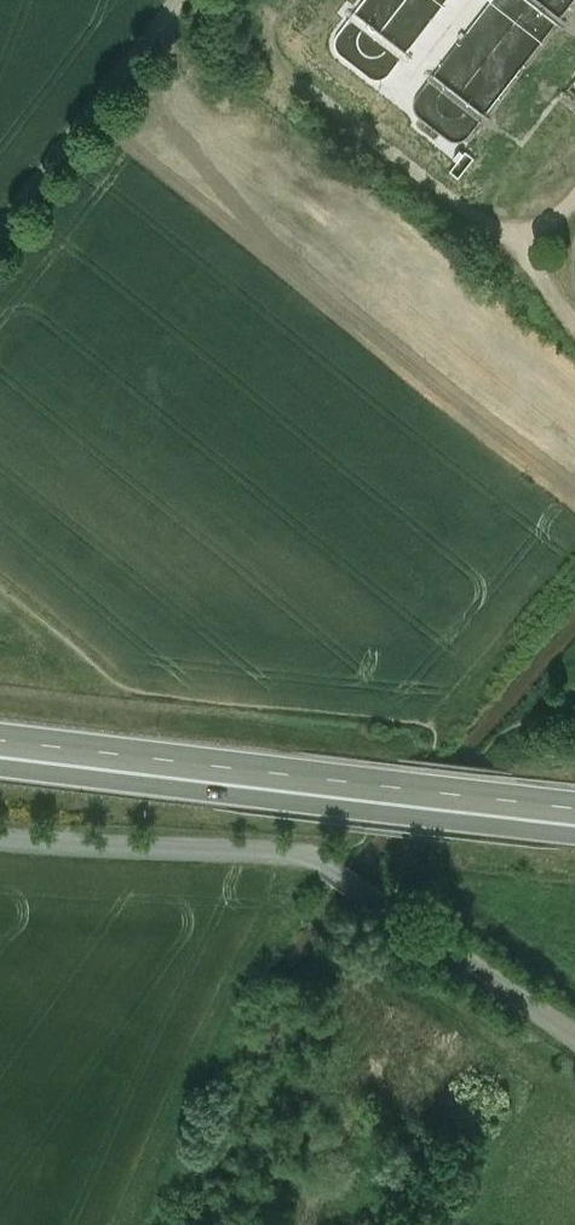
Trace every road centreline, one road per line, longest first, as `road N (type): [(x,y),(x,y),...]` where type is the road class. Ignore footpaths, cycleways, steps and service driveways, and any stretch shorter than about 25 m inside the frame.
road 1 (unclassified): [(0,839),(286,852),(314,862),(574,1029)]
road 2 (trunk): [(0,765),(574,831)]
road 3 (trunk): [(574,803),(0,738)]
road 4 (unclassified): [(0,238),(184,0)]

